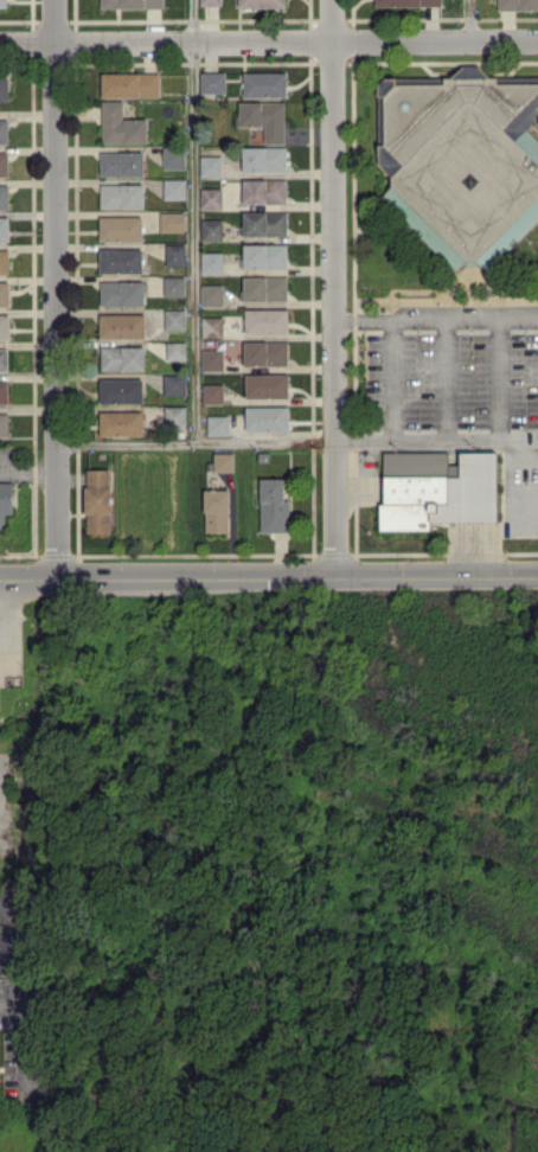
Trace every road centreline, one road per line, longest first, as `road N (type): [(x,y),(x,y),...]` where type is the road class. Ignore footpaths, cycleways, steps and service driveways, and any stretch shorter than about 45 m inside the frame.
road 1 (residential): [(52,0),(56,582)]
road 2 (residential): [(329,0),(333,580)]
road 3 (tertiary): [(537,579),(0,582)]
road 4 (residential): [(537,44),(0,46)]

